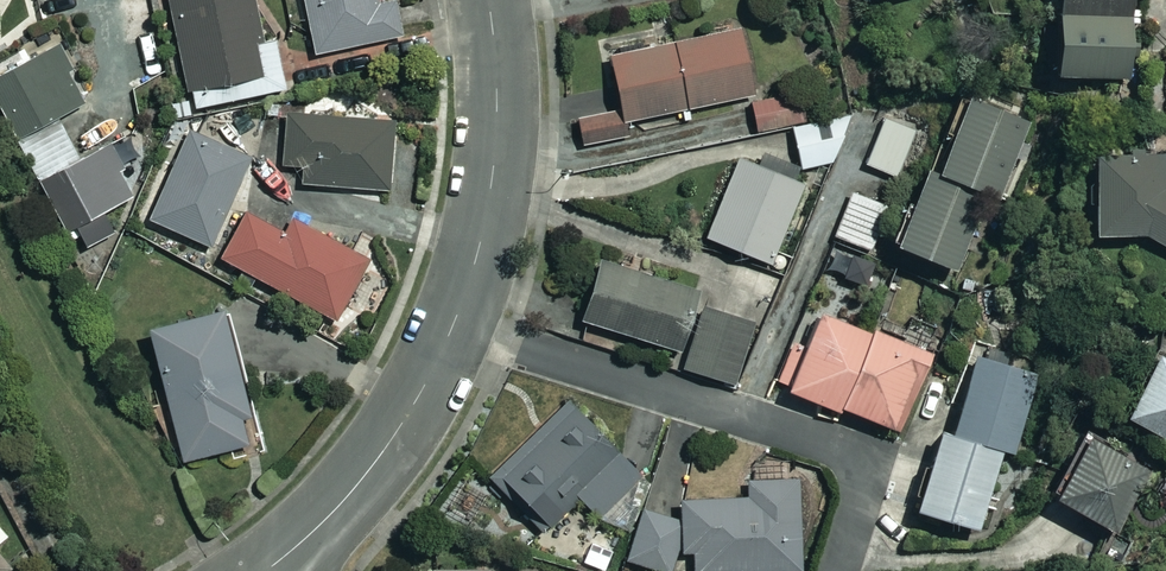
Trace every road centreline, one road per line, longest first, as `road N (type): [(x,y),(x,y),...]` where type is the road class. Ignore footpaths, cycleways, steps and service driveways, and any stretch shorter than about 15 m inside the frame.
road 1 (residential): [(269,570),(320,526),(404,423),(472,266),(501,98),(489,0)]

